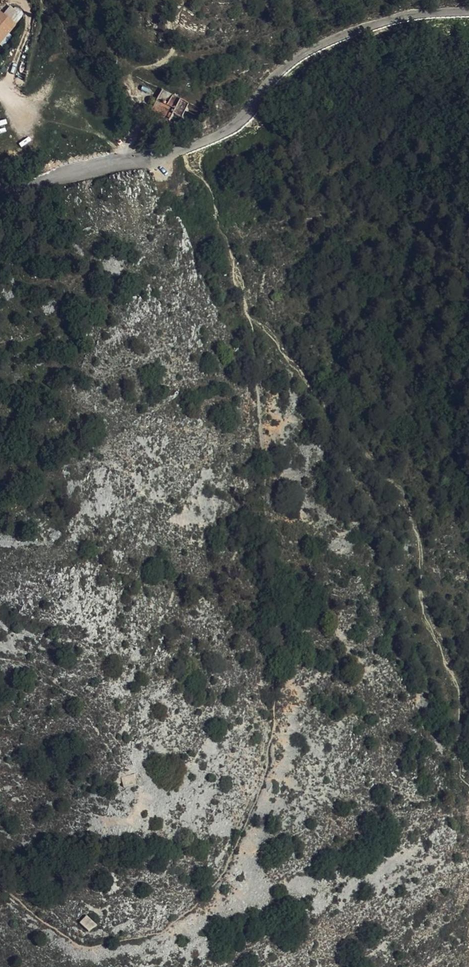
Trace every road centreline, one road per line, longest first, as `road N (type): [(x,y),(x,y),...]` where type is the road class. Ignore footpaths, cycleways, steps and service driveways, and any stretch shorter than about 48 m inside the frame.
road 1 (tertiary): [(0,189),(33,187),(206,140),(246,115),(297,56),(407,14),(468,11)]

